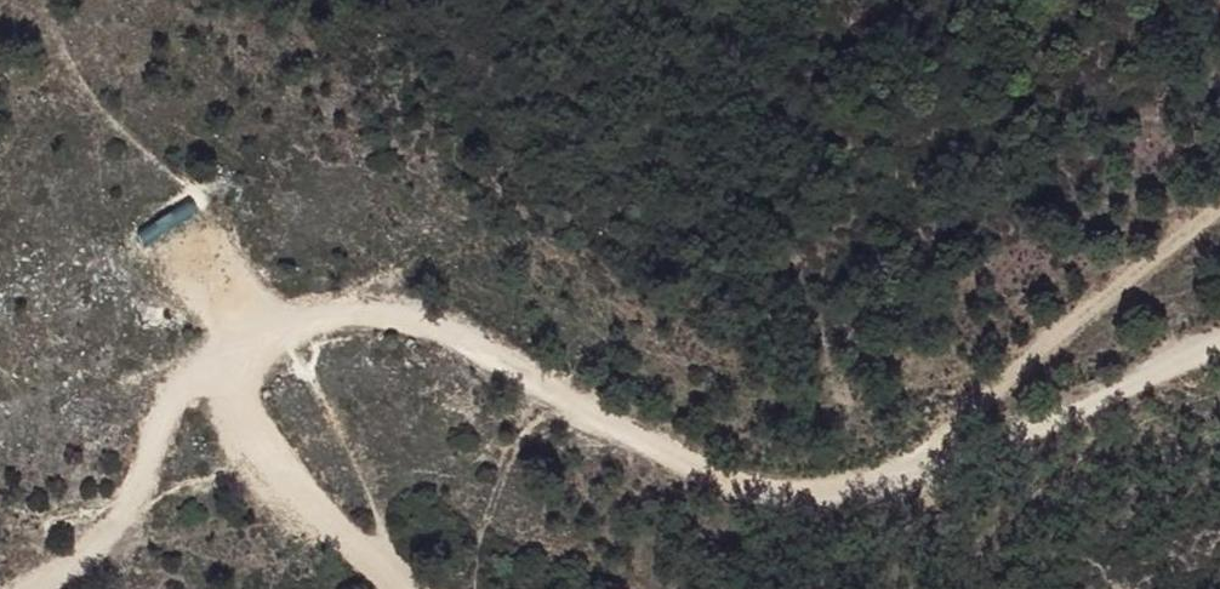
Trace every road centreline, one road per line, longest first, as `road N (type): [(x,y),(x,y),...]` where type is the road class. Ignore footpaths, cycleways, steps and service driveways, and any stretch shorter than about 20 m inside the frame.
road 1 (track): [(214,355),(268,326),(325,311),(399,317),(717,480),(779,493),(839,491),(979,452),(1219,349)]
road 2 (track): [(1219,206),(893,478)]
road 3 (track): [(214,355),(267,466),(398,588)]
road 4 (track): [(41,588),(114,533),(183,393),(214,355)]

